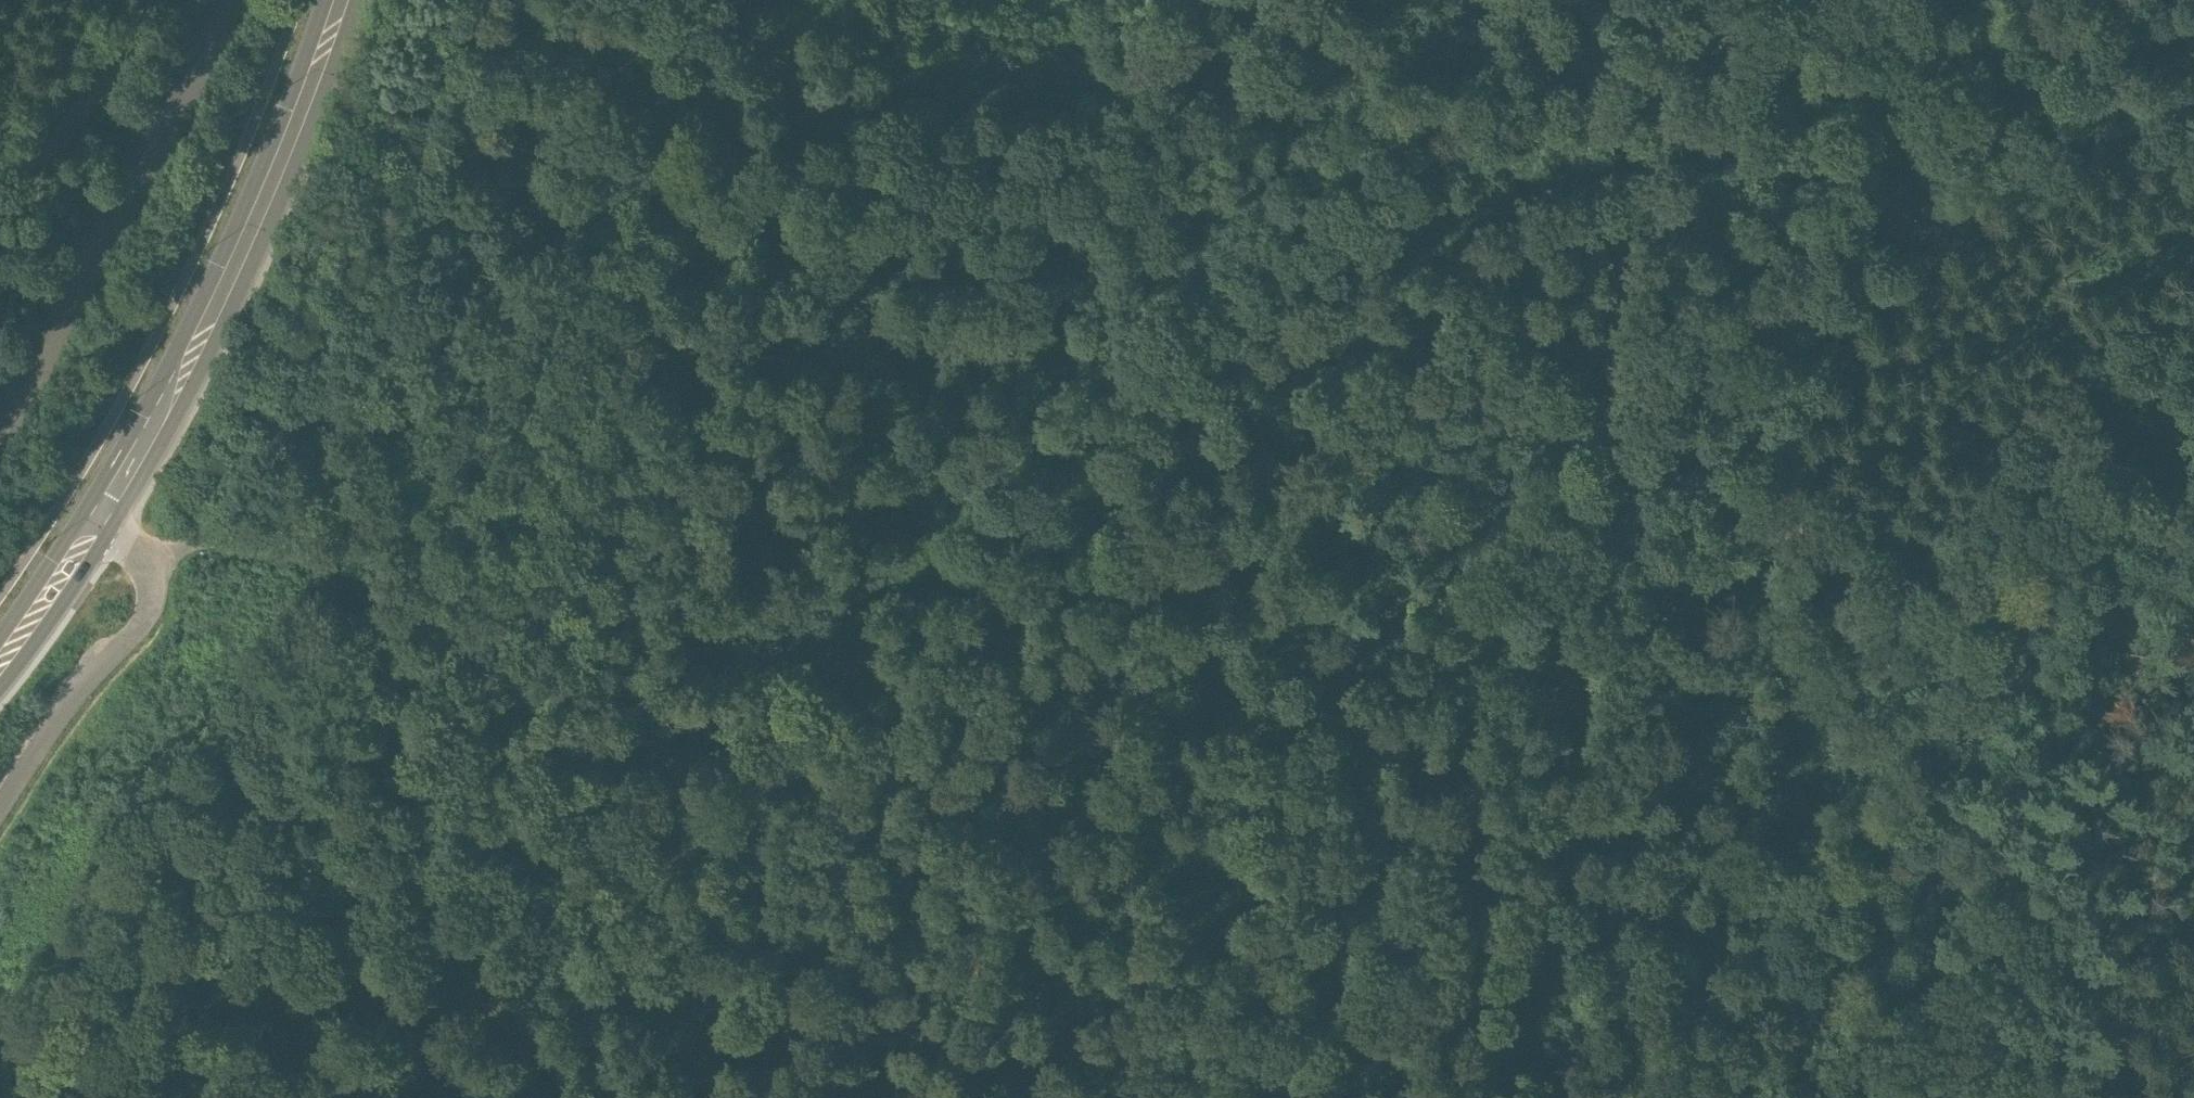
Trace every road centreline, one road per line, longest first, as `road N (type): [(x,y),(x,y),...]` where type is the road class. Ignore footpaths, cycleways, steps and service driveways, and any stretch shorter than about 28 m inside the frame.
road 1 (track): [(152,565),(237,543),(283,548),(322,561),(359,587),(400,675),(428,907),(498,1033),(569,1097)]
road 2 (track): [(744,28),(808,113),(858,146),(889,201),(903,244),(934,511),(957,563),(991,587)]
road 3 (primary): [(97,523),(174,389),(265,199),(341,0)]
road 4 (unclassified): [(97,523),(152,565),(150,613),(82,690),(0,811)]
road 5 (unclassified): [(160,0),(110,77),(0,208)]
road 6 (track): [(1938,184),(2109,0)]
road 7 (primary): [(0,669),(97,523)]

